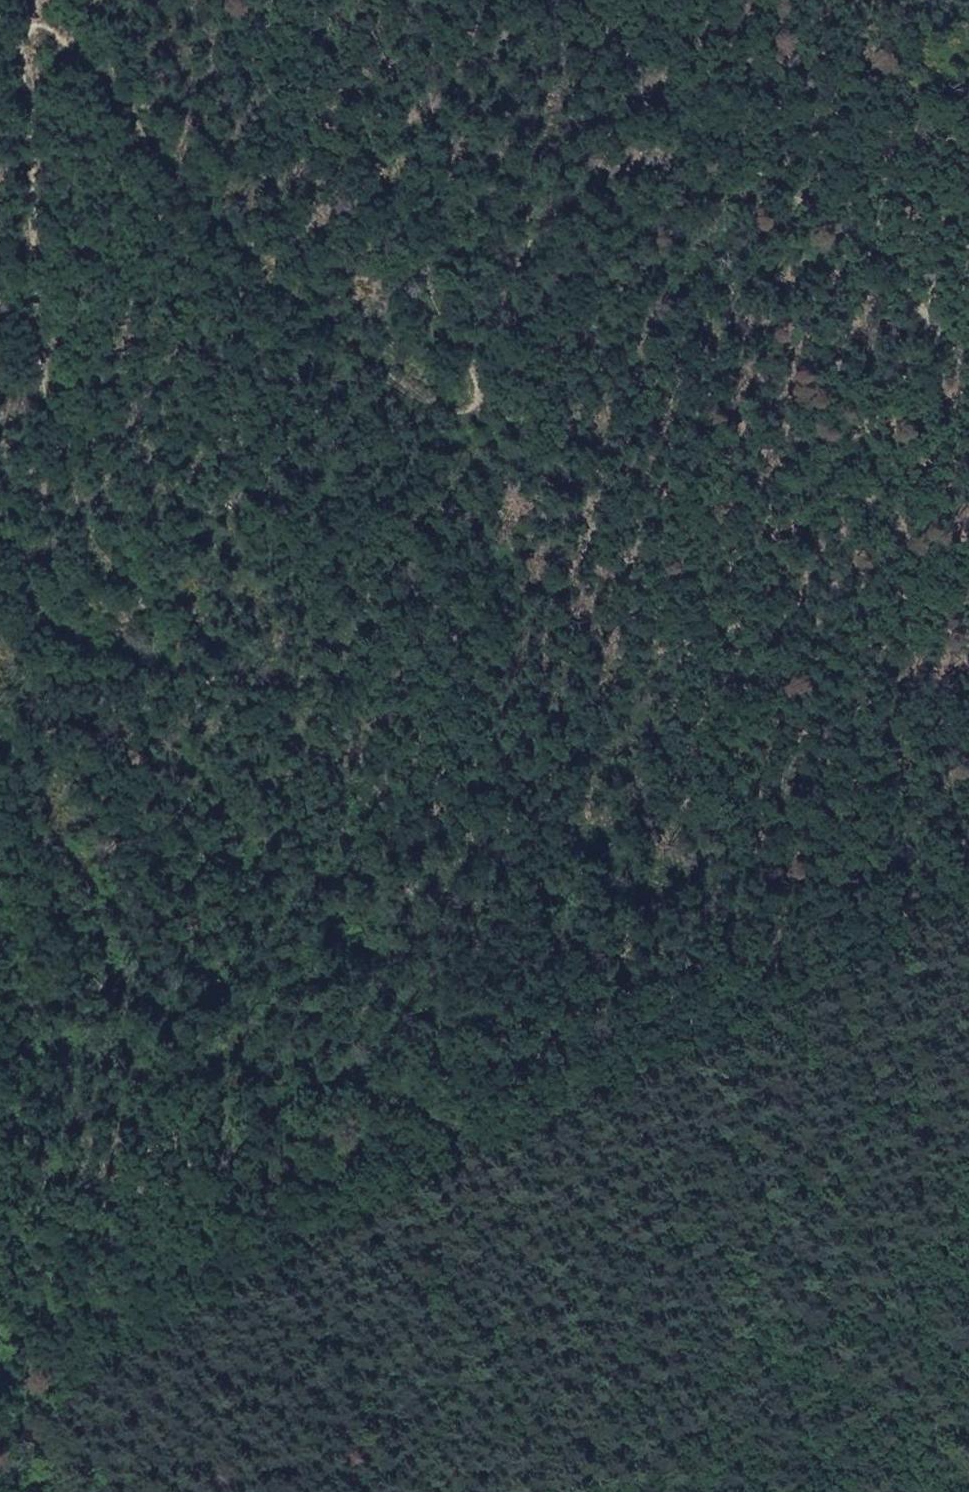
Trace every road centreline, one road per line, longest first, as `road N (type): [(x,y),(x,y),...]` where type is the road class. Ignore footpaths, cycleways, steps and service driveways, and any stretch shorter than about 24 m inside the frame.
road 1 (track): [(570,0),(651,91),(882,273),(968,371)]

